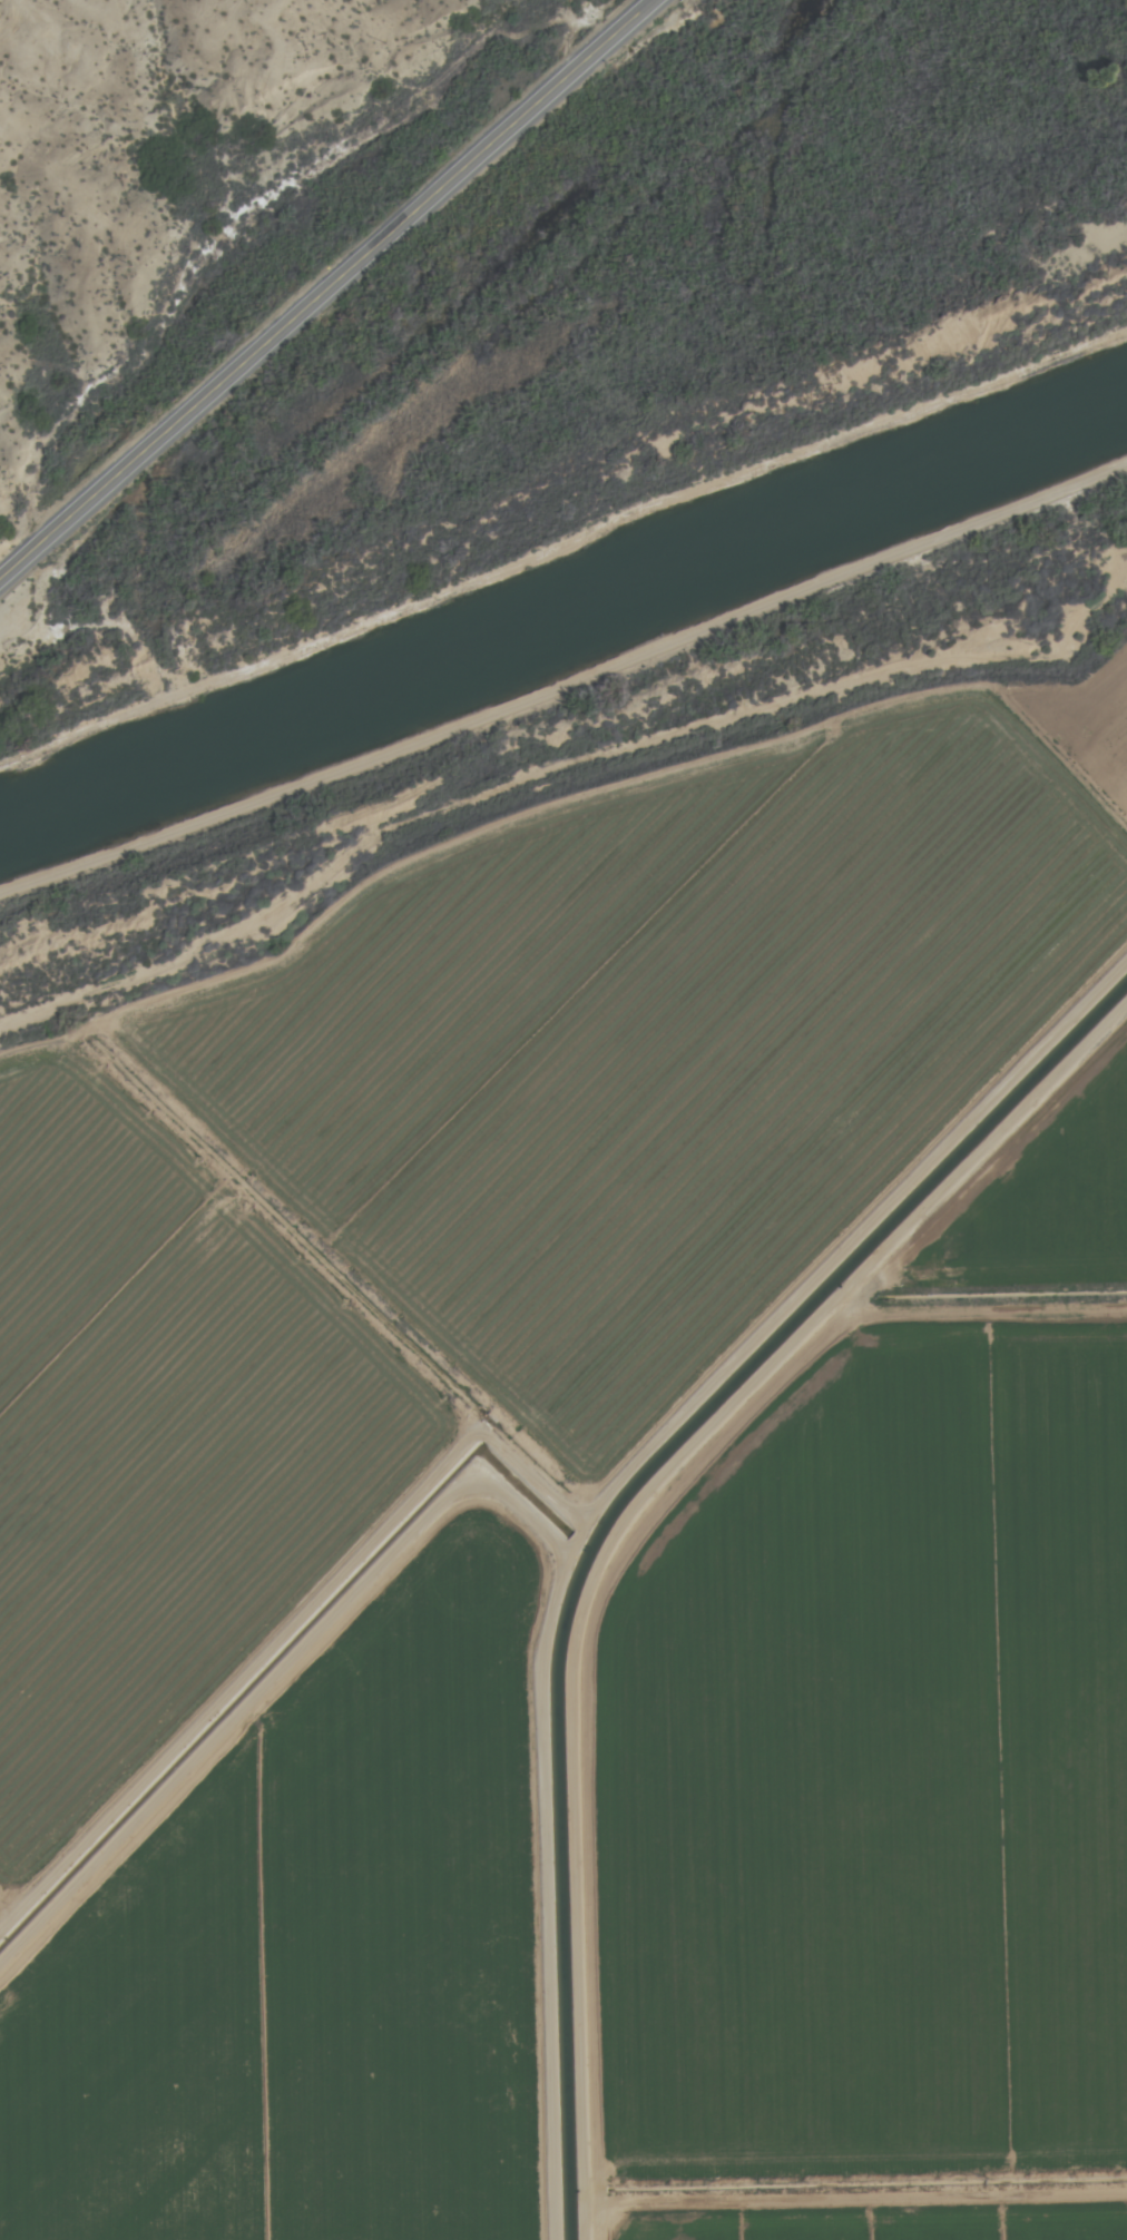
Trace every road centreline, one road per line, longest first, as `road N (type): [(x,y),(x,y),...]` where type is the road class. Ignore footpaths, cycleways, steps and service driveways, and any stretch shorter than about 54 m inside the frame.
road 1 (trunk): [(0,582),(659,0)]

